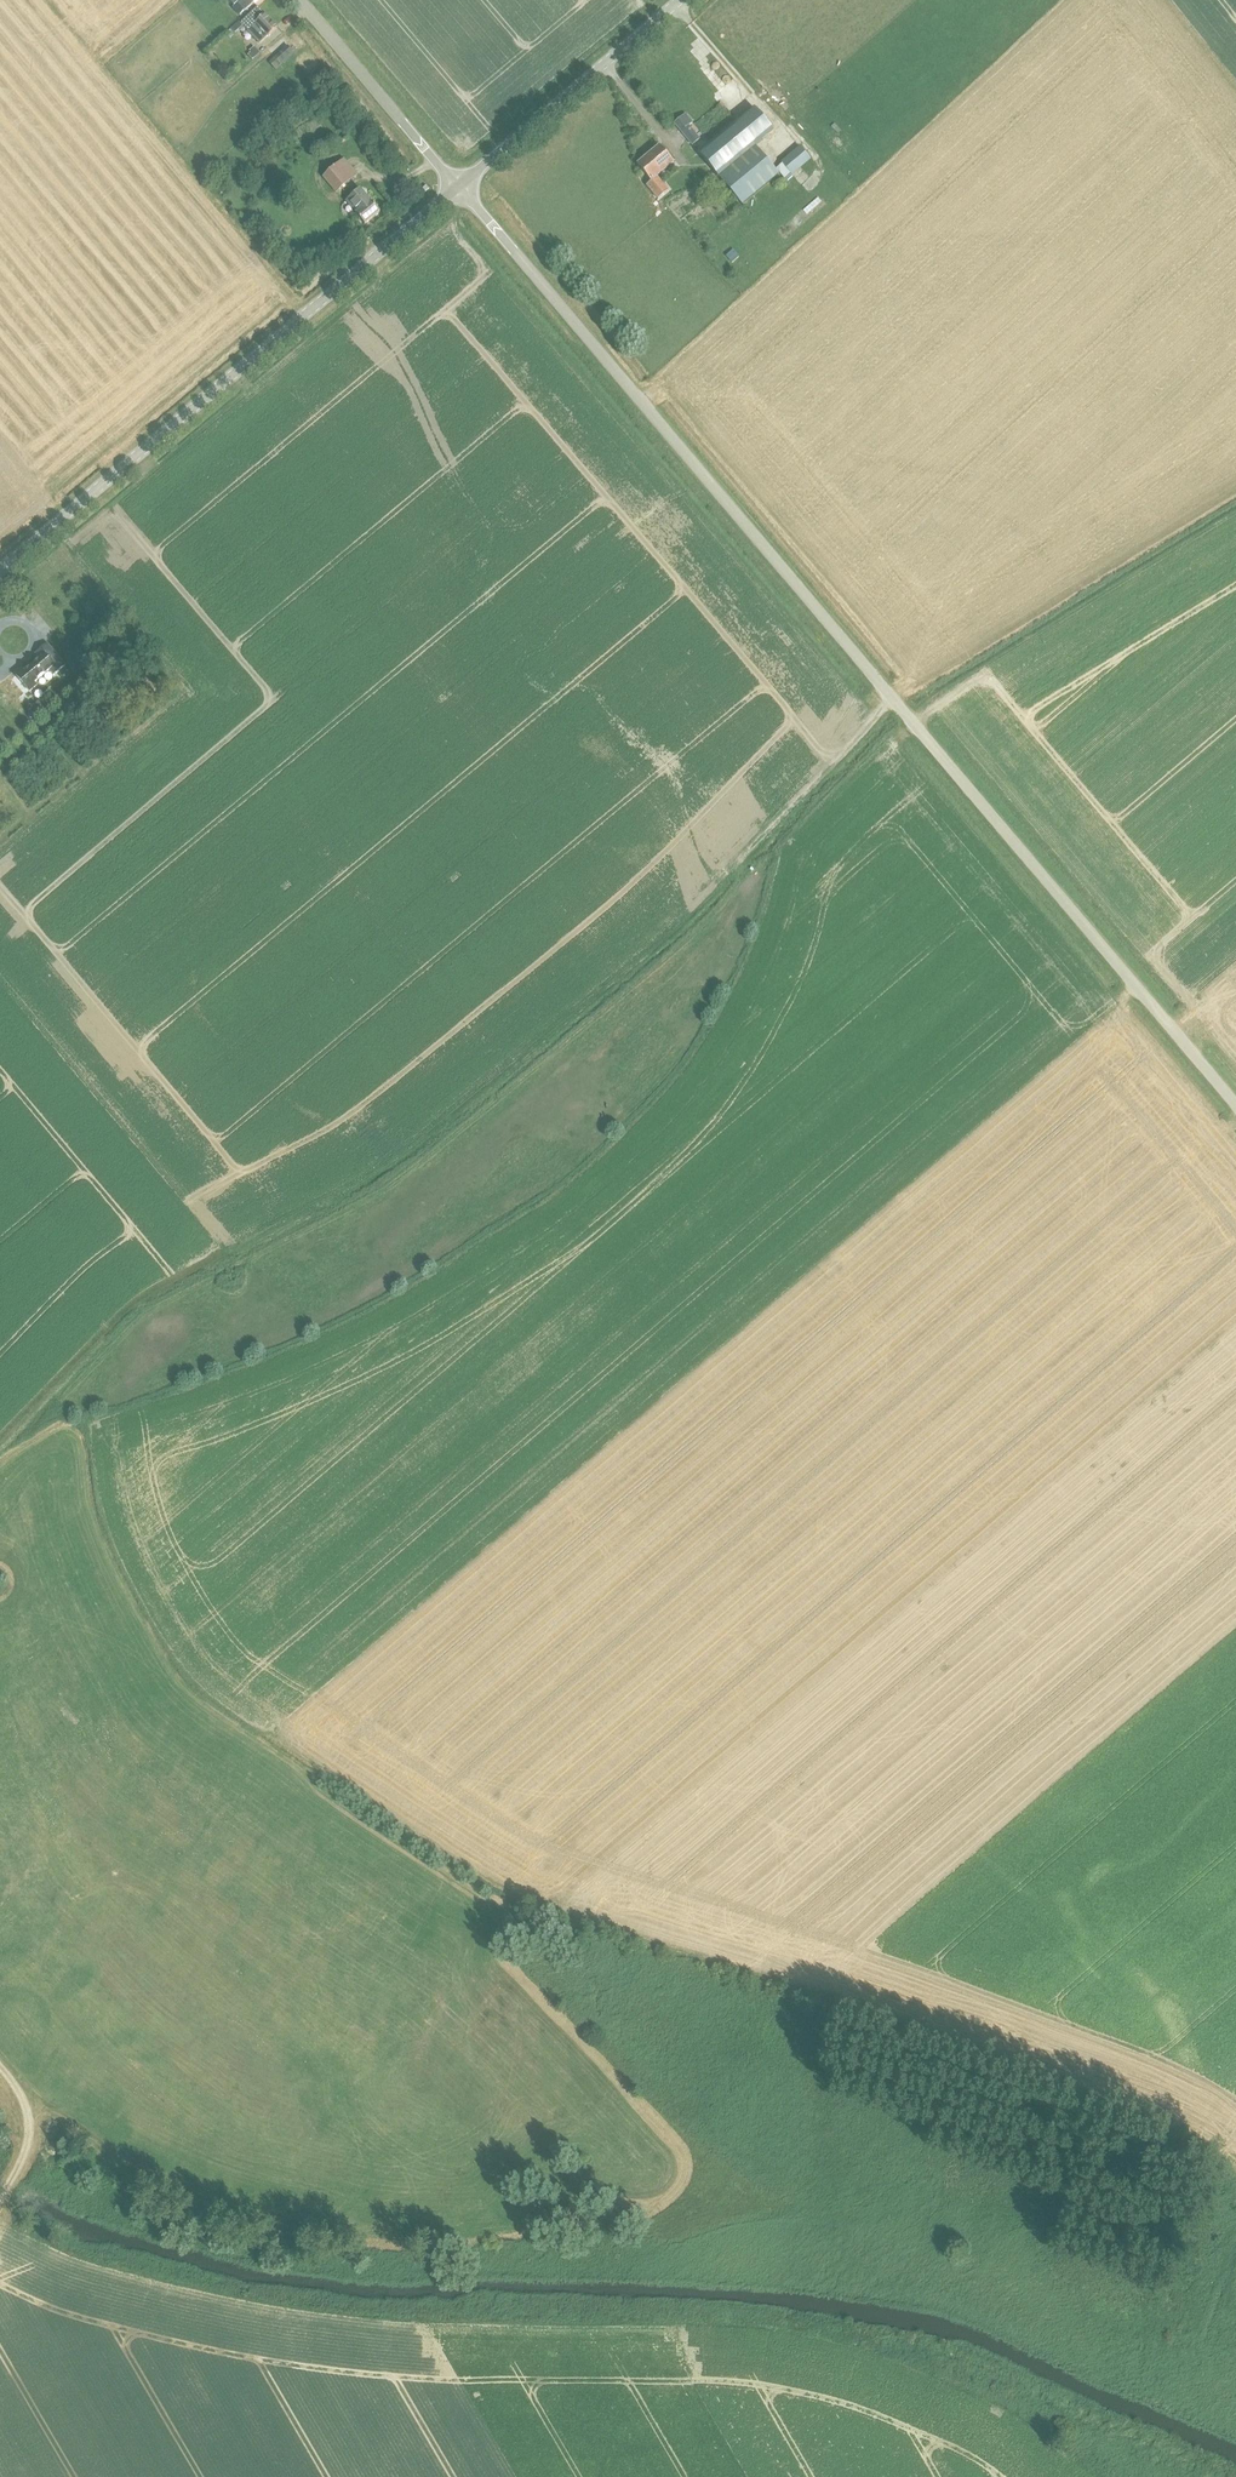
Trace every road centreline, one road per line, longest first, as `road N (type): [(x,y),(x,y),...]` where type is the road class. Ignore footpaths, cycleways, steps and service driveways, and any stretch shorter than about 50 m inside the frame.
road 1 (unclassified): [(1235,1110),(460,188)]
road 2 (unclassified): [(0,572),(460,188)]
road 3 (unclassified): [(460,188),(681,0)]
road 4 (unclassified): [(460,188),(301,0)]
road 5 (track): [(0,2202),(31,2128),(21,2094),(0,2066)]

